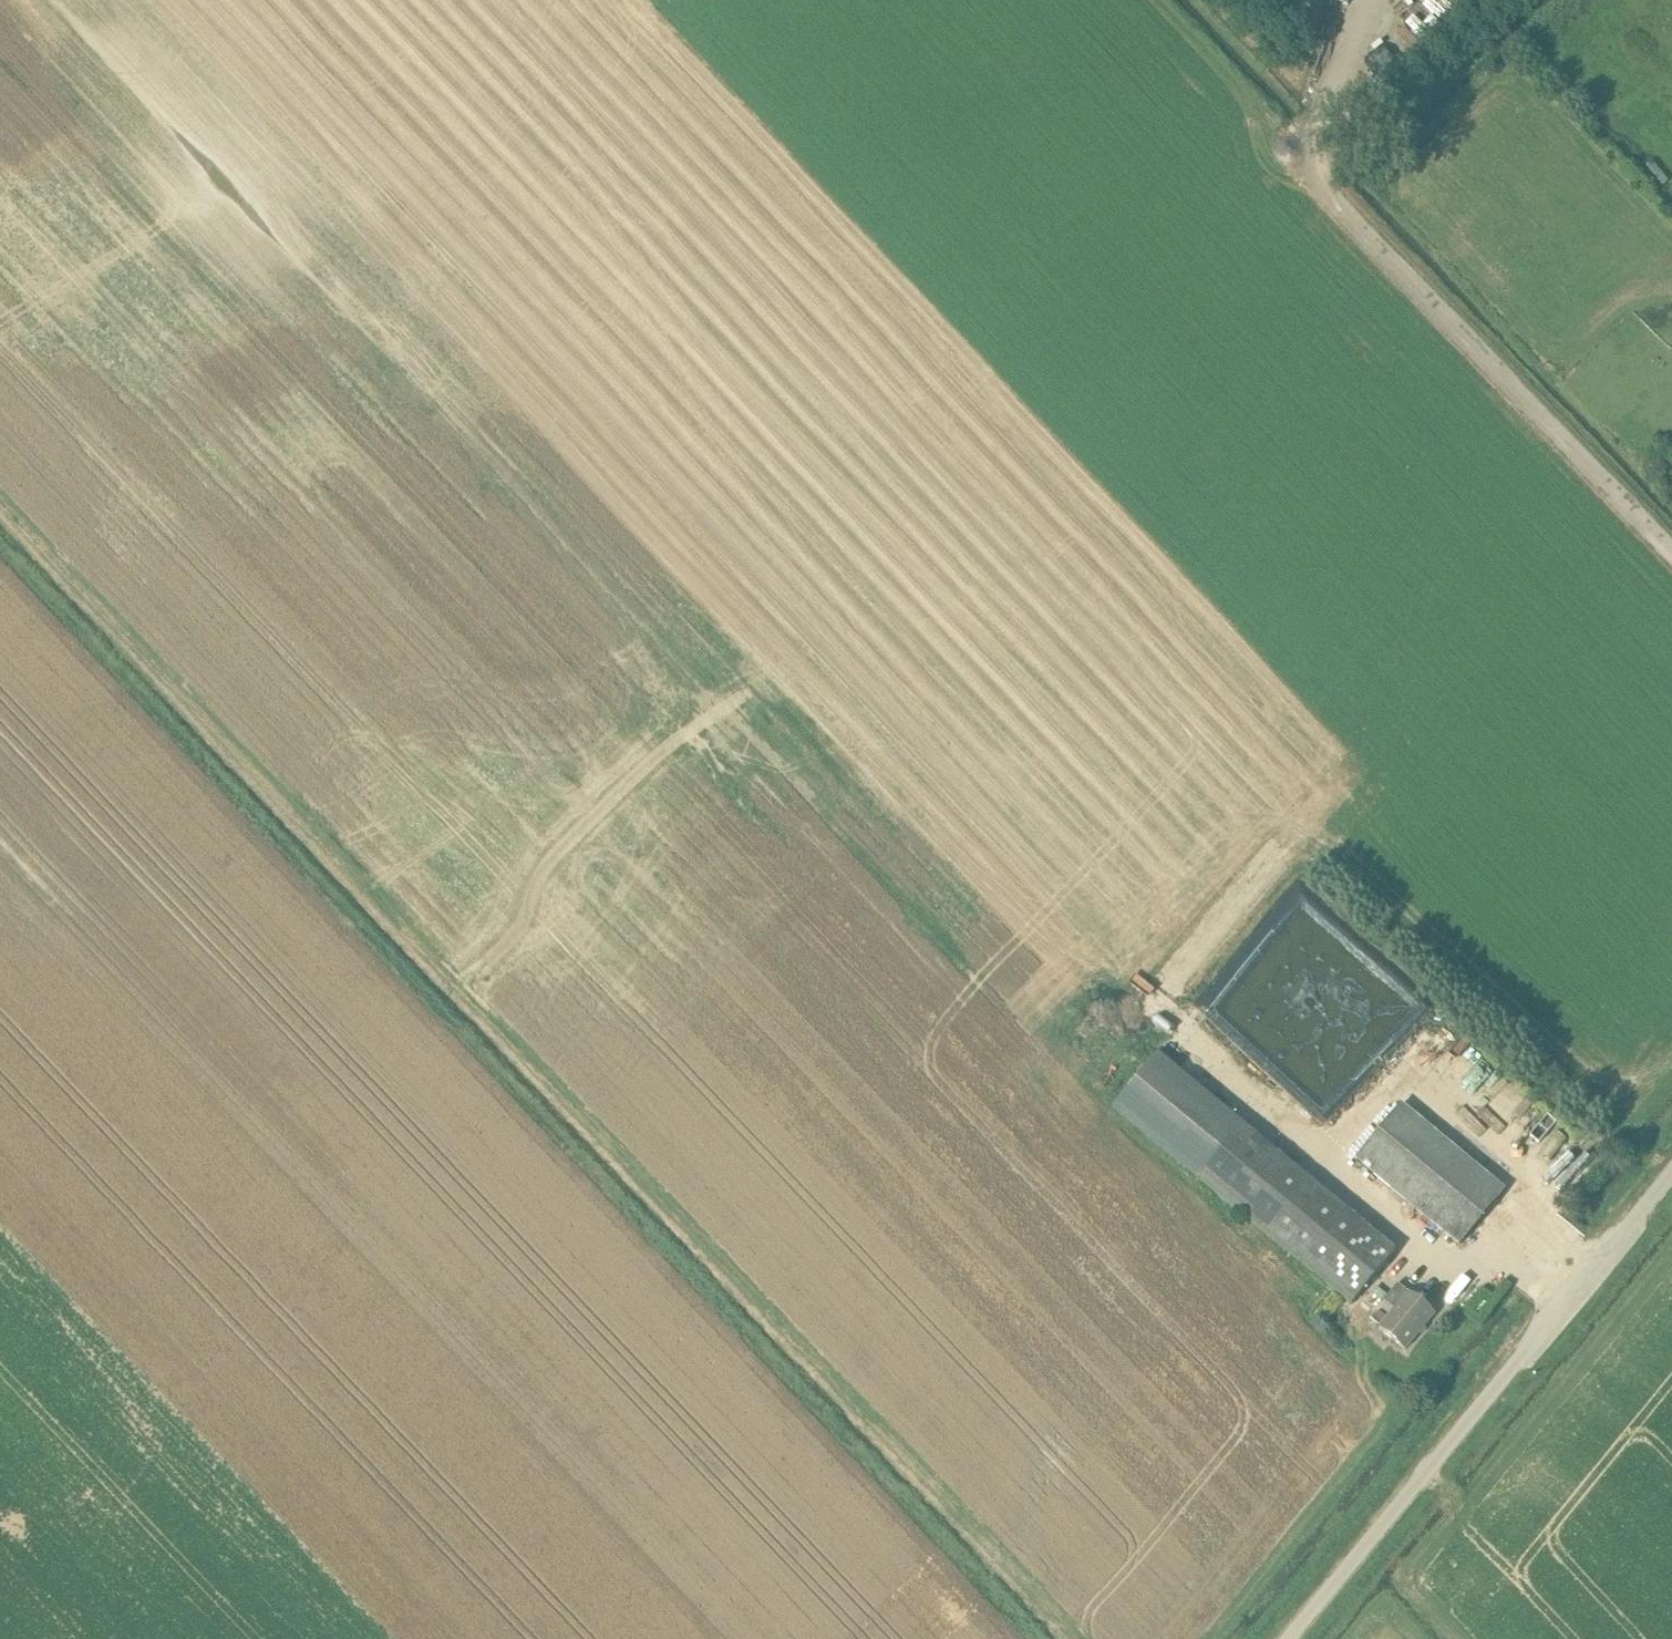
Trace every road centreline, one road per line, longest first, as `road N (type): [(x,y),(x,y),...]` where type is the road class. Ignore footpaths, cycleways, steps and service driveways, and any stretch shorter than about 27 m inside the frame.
road 1 (track): [(1671,556),(1301,171),(1349,63),(1364,0)]
road 2 (unclassified): [(1297,1638),(1671,1188)]

